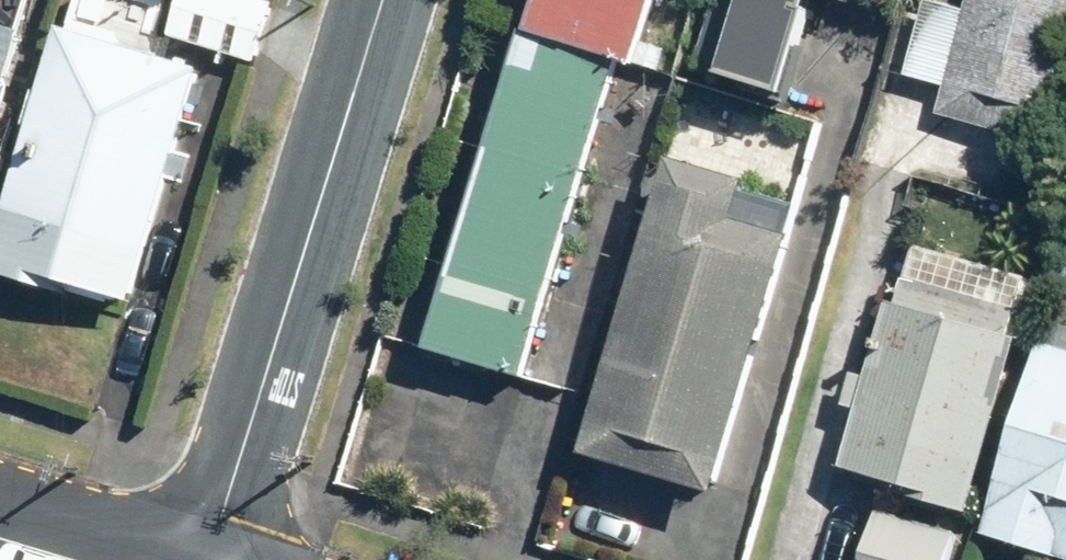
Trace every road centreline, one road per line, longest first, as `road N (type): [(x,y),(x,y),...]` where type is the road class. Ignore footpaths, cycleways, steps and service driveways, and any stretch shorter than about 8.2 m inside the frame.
road 1 (residential): [(386,0),(210,559)]

